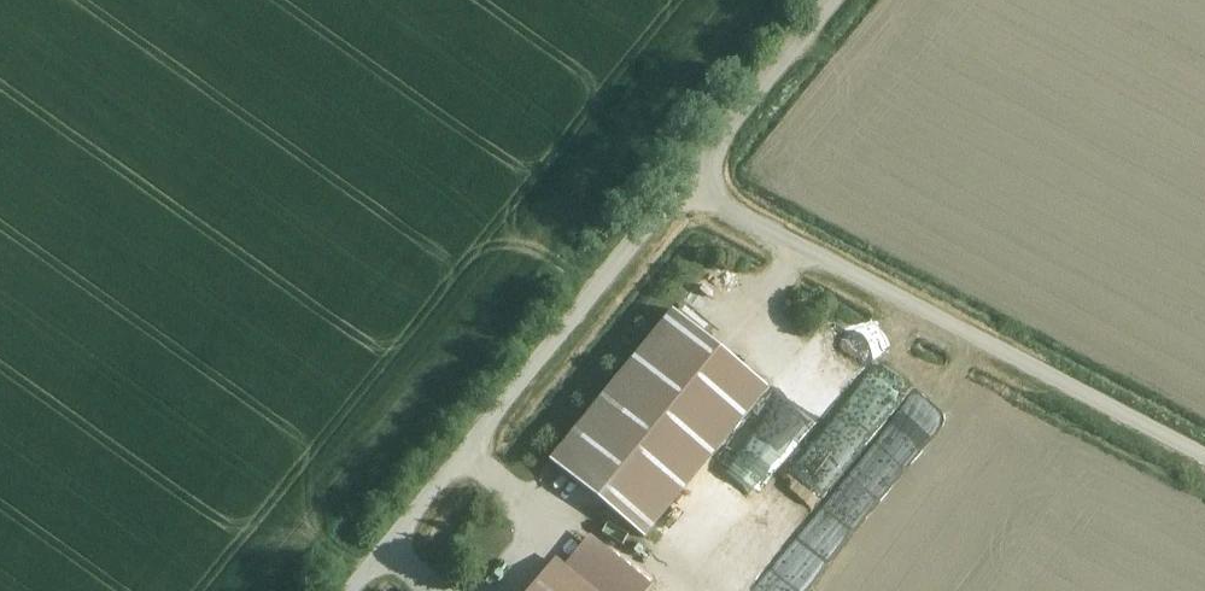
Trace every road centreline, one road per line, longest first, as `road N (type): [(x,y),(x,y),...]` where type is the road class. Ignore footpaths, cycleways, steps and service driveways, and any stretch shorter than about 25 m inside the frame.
road 1 (unclassified): [(1204,454),(700,186)]
road 2 (unclassified): [(362,590),(700,186)]
road 3 (unclassified): [(700,186),(841,0)]

